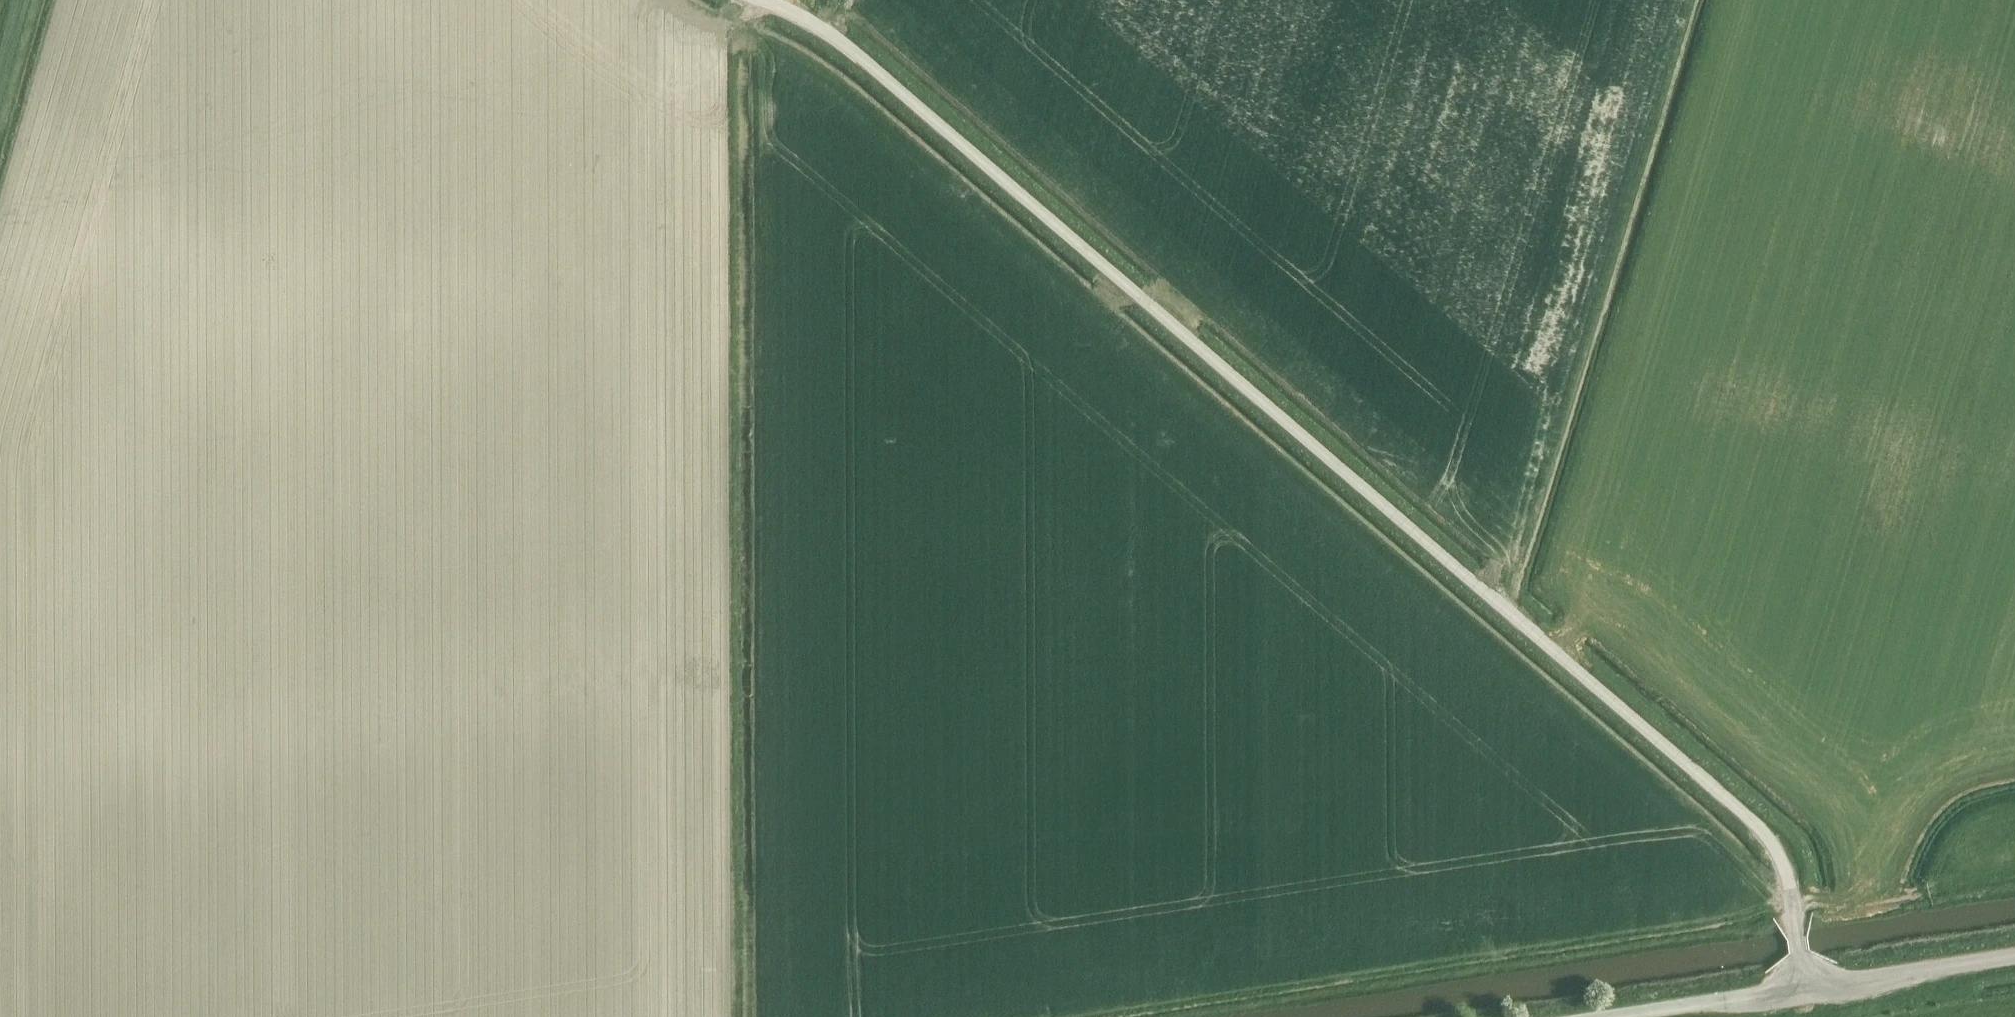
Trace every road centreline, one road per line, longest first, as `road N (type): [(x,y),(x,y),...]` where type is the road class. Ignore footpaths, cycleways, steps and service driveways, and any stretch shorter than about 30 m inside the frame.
road 1 (unclassified): [(1807,993),(1784,874),(1746,813),(846,48),(751,0)]
road 2 (unclassified): [(1807,993),(2014,962)]
road 3 (unclassified): [(1632,1016),(1807,993)]

